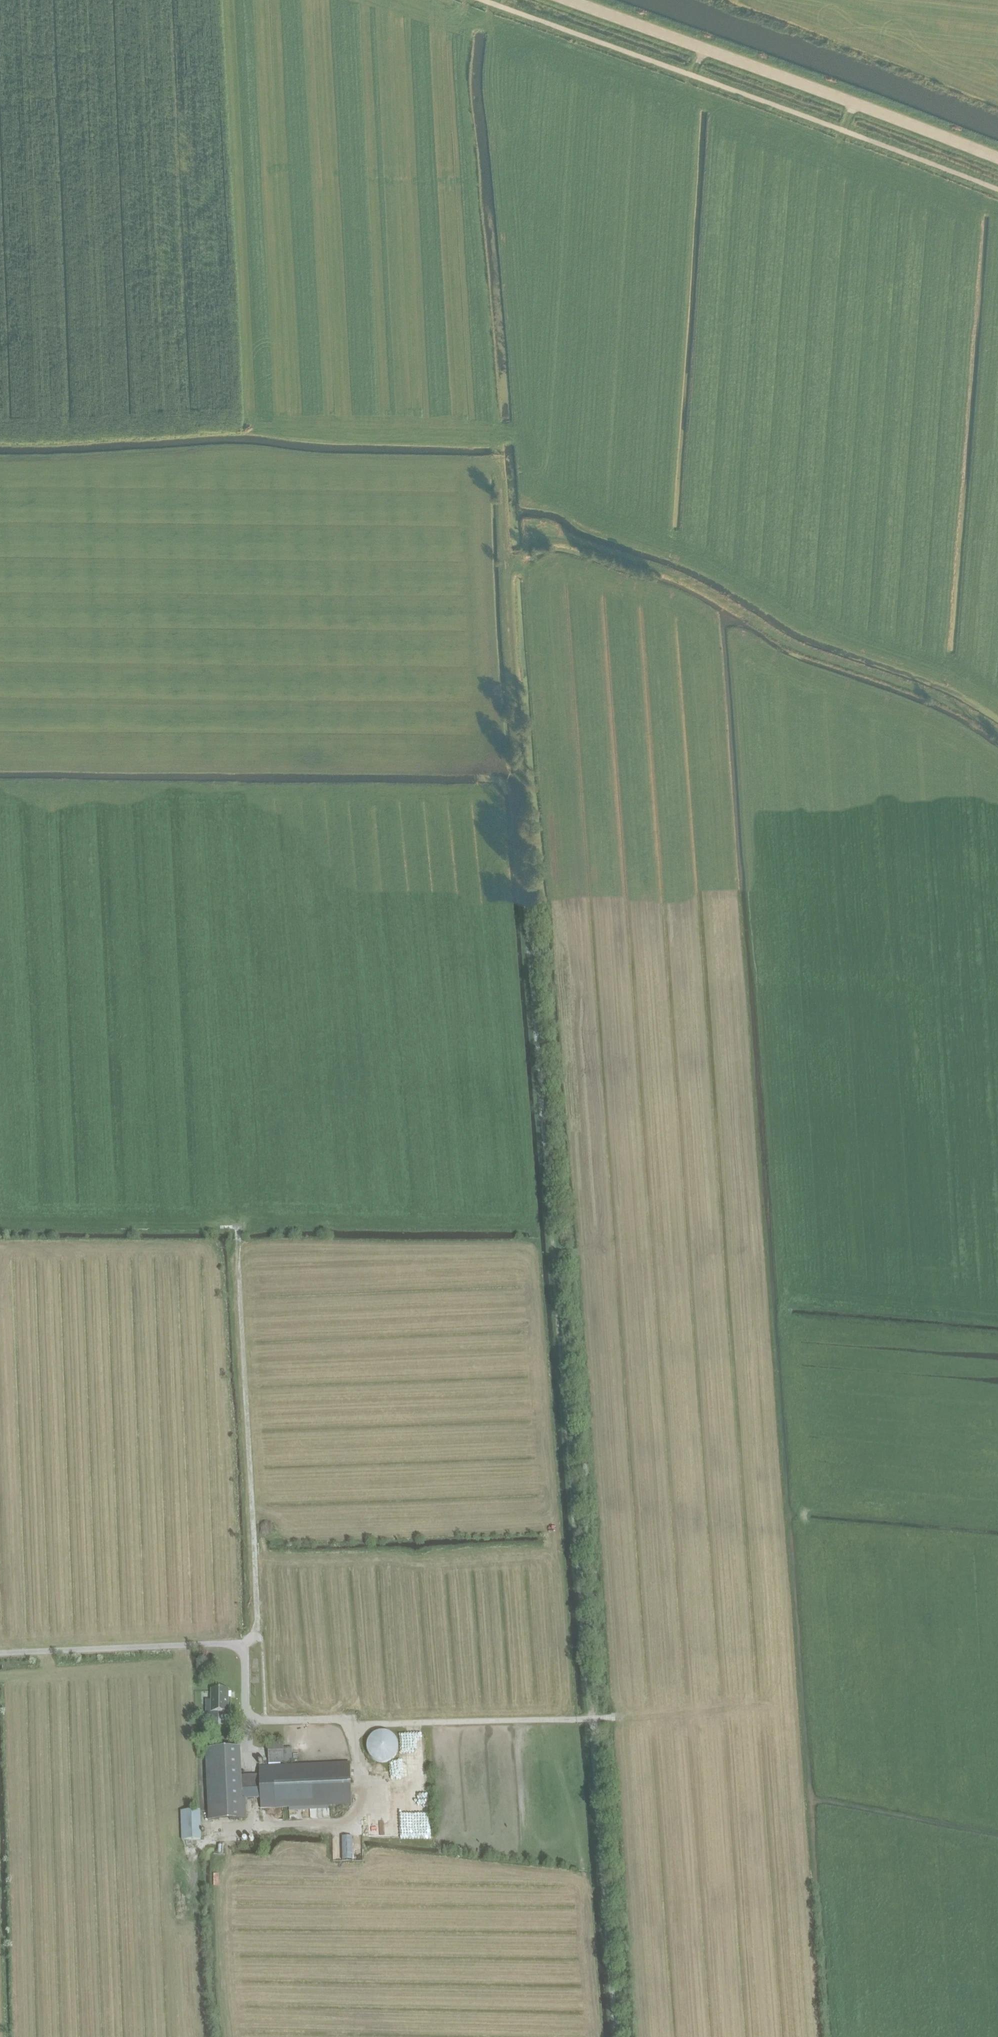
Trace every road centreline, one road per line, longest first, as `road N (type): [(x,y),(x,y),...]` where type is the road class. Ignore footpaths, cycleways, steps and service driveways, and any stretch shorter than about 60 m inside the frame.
road 1 (track): [(997,734),(916,687),(796,647),(671,572),(553,536),(507,567),(619,2036)]
road 2 (secondary): [(997,157),(570,0)]
road 3 (track): [(237,1226),(258,1631),(241,1646)]
road 4 (track): [(247,1716),(409,1725),(619,1716)]

